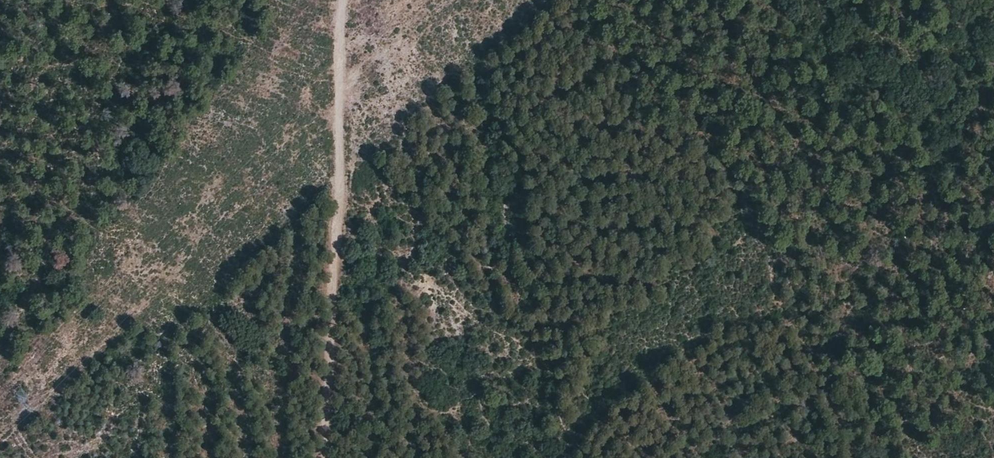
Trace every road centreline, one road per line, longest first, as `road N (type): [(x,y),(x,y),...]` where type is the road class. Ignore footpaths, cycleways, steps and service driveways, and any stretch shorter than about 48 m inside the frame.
road 1 (track): [(345,0),(338,136),(344,201),(328,457)]

